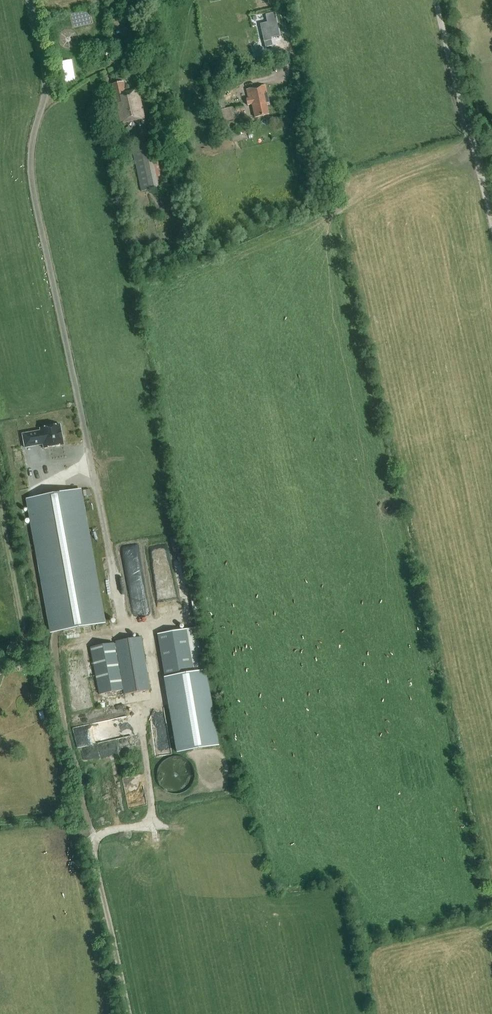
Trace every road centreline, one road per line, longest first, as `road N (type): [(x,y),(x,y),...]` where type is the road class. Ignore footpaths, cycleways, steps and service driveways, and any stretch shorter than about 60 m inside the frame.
road 1 (track): [(28,0),(44,86),(29,157),(34,205),(125,628)]
road 2 (track): [(0,519),(20,632),(20,657),(0,663)]

